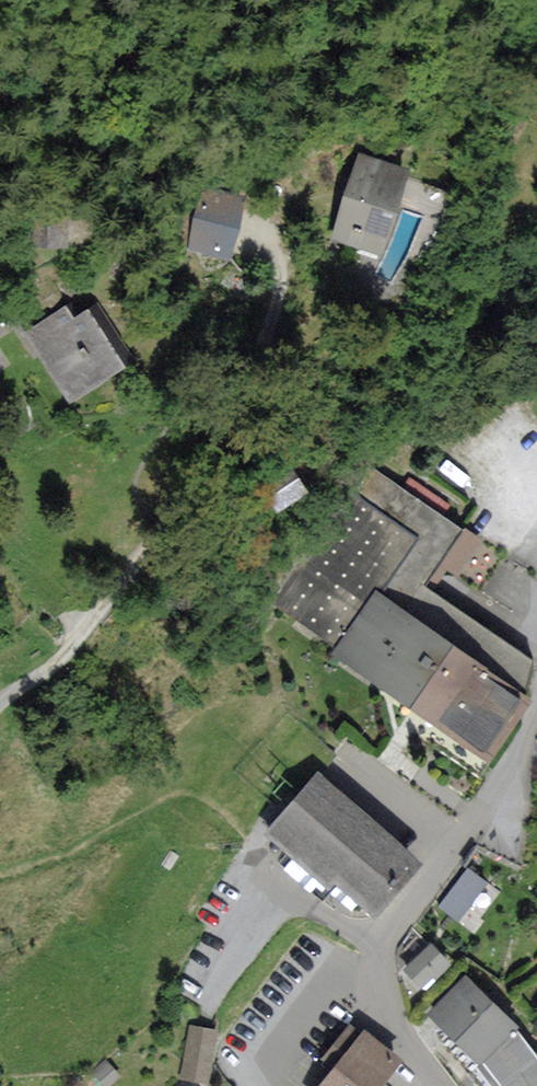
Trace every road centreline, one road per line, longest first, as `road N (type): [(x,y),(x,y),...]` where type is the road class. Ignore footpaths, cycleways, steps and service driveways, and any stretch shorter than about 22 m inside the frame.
road 1 (residential): [(432,1085),(387,1011),(383,950),(489,805),(519,749),(536,688)]

